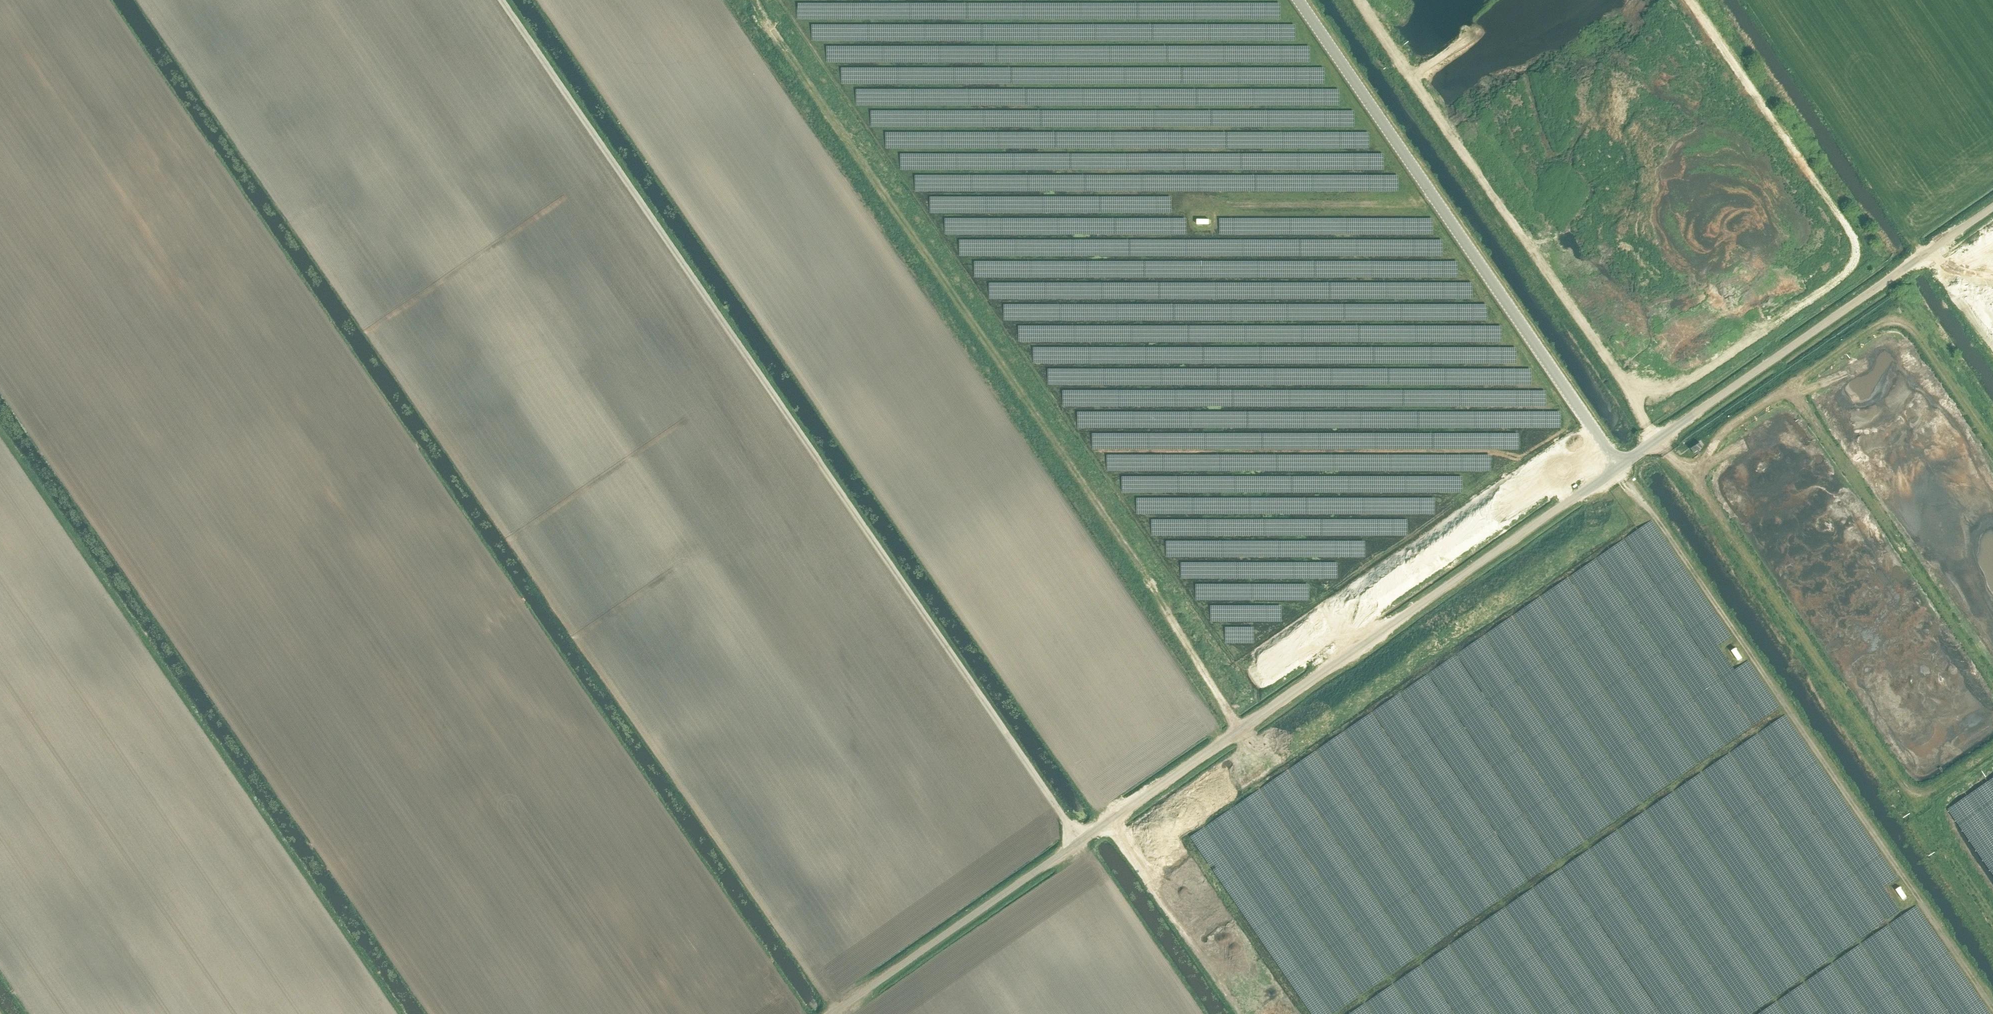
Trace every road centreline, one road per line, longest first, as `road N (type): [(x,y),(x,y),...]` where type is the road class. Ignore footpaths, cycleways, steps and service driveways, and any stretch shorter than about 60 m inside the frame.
road 1 (unclassified): [(831,1013),(1992,207)]
road 2 (track): [(500,0),(1079,842)]
road 3 (track): [(750,0),(1133,556),(1242,729)]

